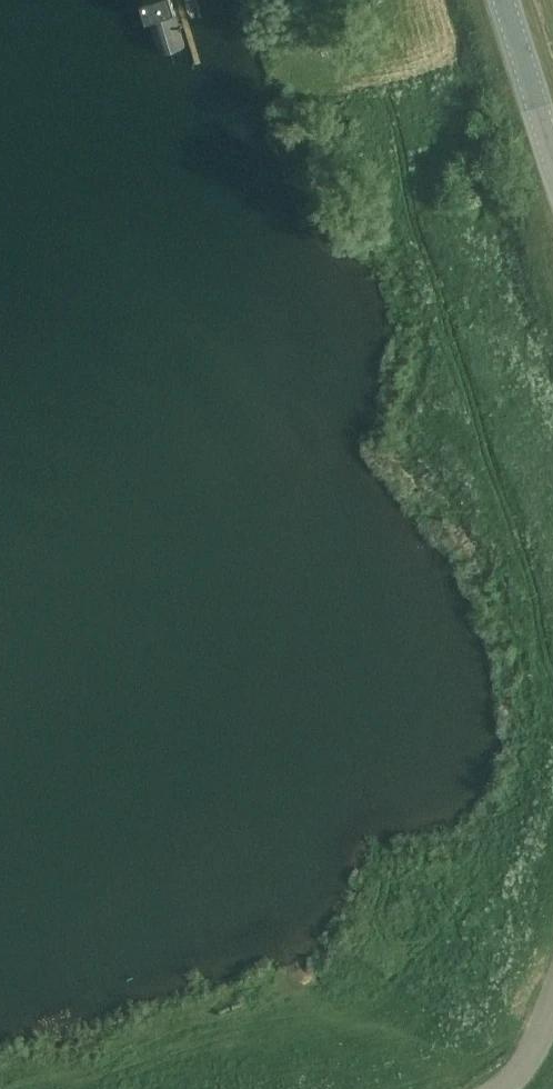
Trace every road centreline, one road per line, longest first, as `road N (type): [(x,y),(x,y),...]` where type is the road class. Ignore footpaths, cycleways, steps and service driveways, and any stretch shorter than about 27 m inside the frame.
road 1 (unclassified): [(552,153),(505,0)]

